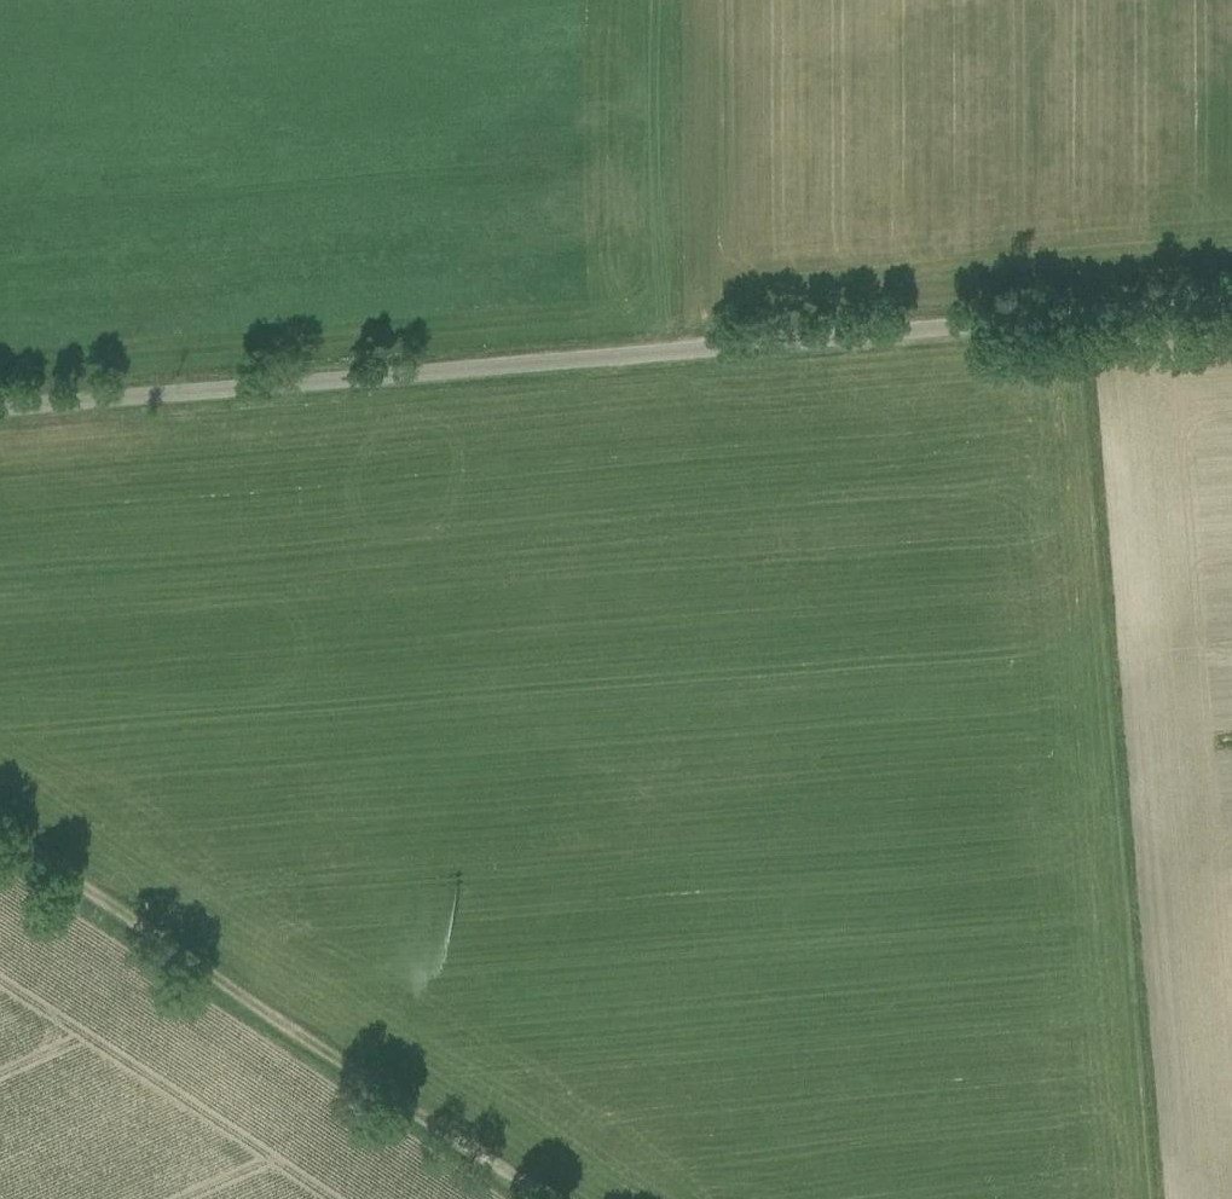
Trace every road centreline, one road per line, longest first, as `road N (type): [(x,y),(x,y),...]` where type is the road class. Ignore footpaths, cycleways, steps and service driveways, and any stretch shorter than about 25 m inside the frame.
road 1 (unclassified): [(0,406),(1231,301)]
road 2 (track): [(0,832),(453,1138),(557,1198)]

